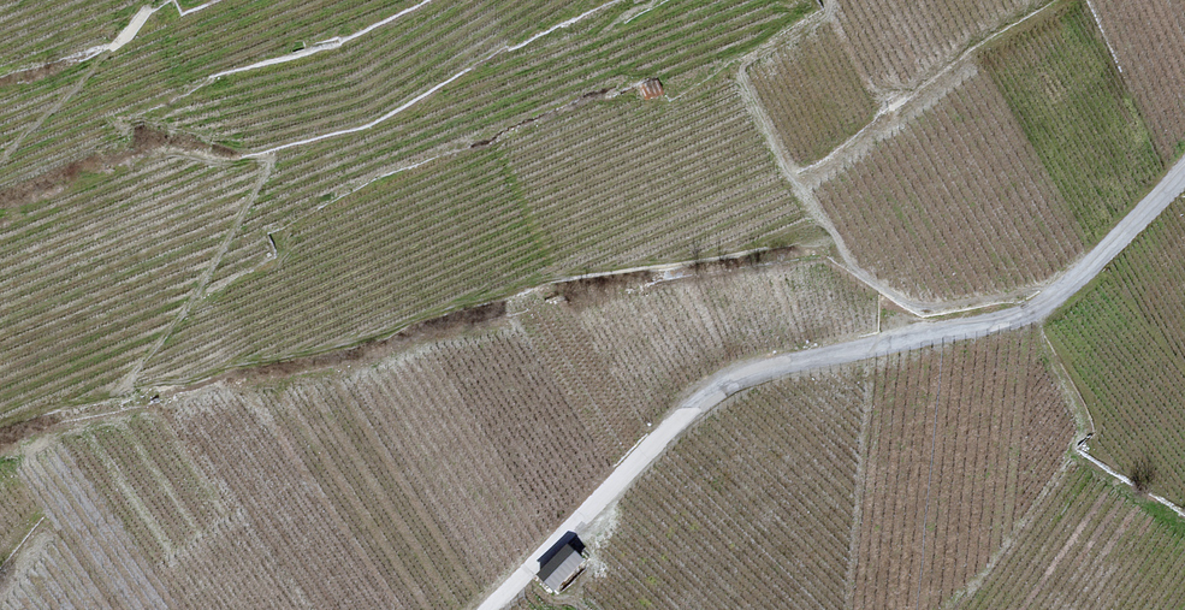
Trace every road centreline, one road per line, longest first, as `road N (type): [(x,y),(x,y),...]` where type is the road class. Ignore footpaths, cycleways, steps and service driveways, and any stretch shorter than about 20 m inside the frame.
road 1 (track): [(1058,300),(1033,291),(938,308),(908,304),(815,244),(550,283),(375,339),(123,394)]
road 2 (unclassified): [(1184,177),(1067,296),(1006,322),(760,376),(703,402),(490,609)]

